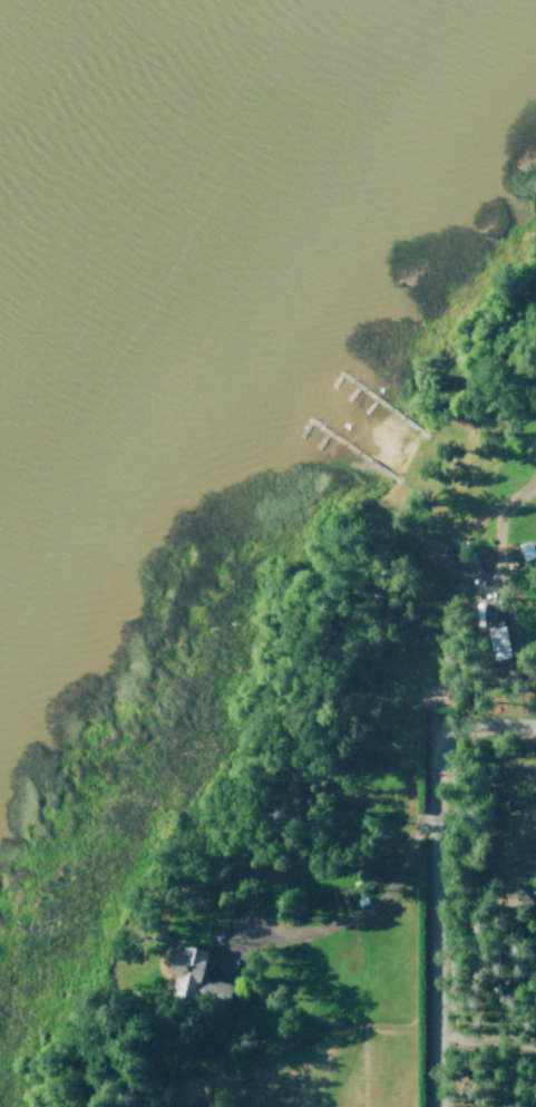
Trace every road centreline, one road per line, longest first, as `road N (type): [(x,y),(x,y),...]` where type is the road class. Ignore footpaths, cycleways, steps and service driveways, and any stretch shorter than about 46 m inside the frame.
road 1 (residential): [(430,1106),(431,744)]
road 2 (residential): [(535,471),(498,518),(489,576),(509,651),(535,671)]

